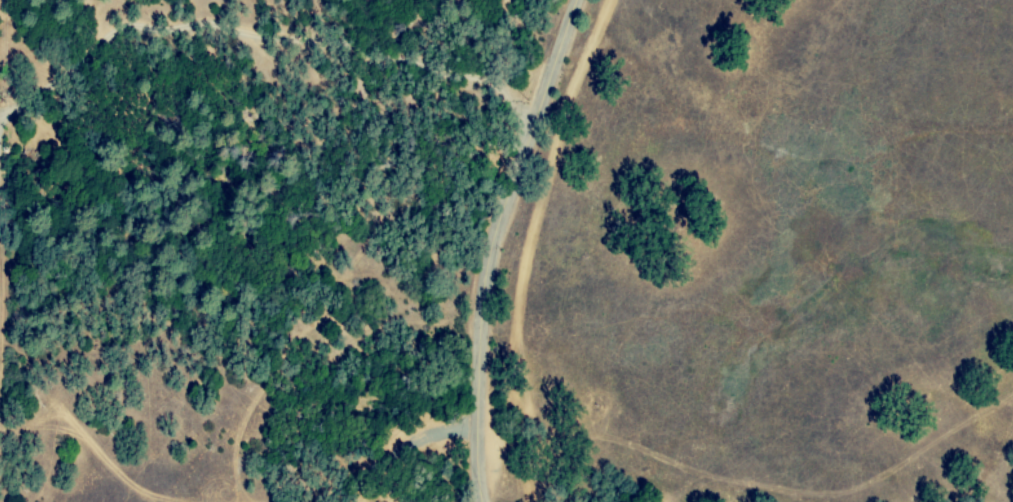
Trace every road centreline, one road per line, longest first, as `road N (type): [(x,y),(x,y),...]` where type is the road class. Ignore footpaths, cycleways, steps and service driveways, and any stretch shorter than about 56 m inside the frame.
road 1 (residential): [(1012,397),(862,486),(828,495),(784,491),(685,469),(646,448),(546,366),(488,300)]
road 2 (residential): [(486,501),(479,416),(490,282),(581,0)]
road 3 (residential): [(461,0),(355,39),(308,44),(173,31),(138,42),(96,57),(0,150)]

